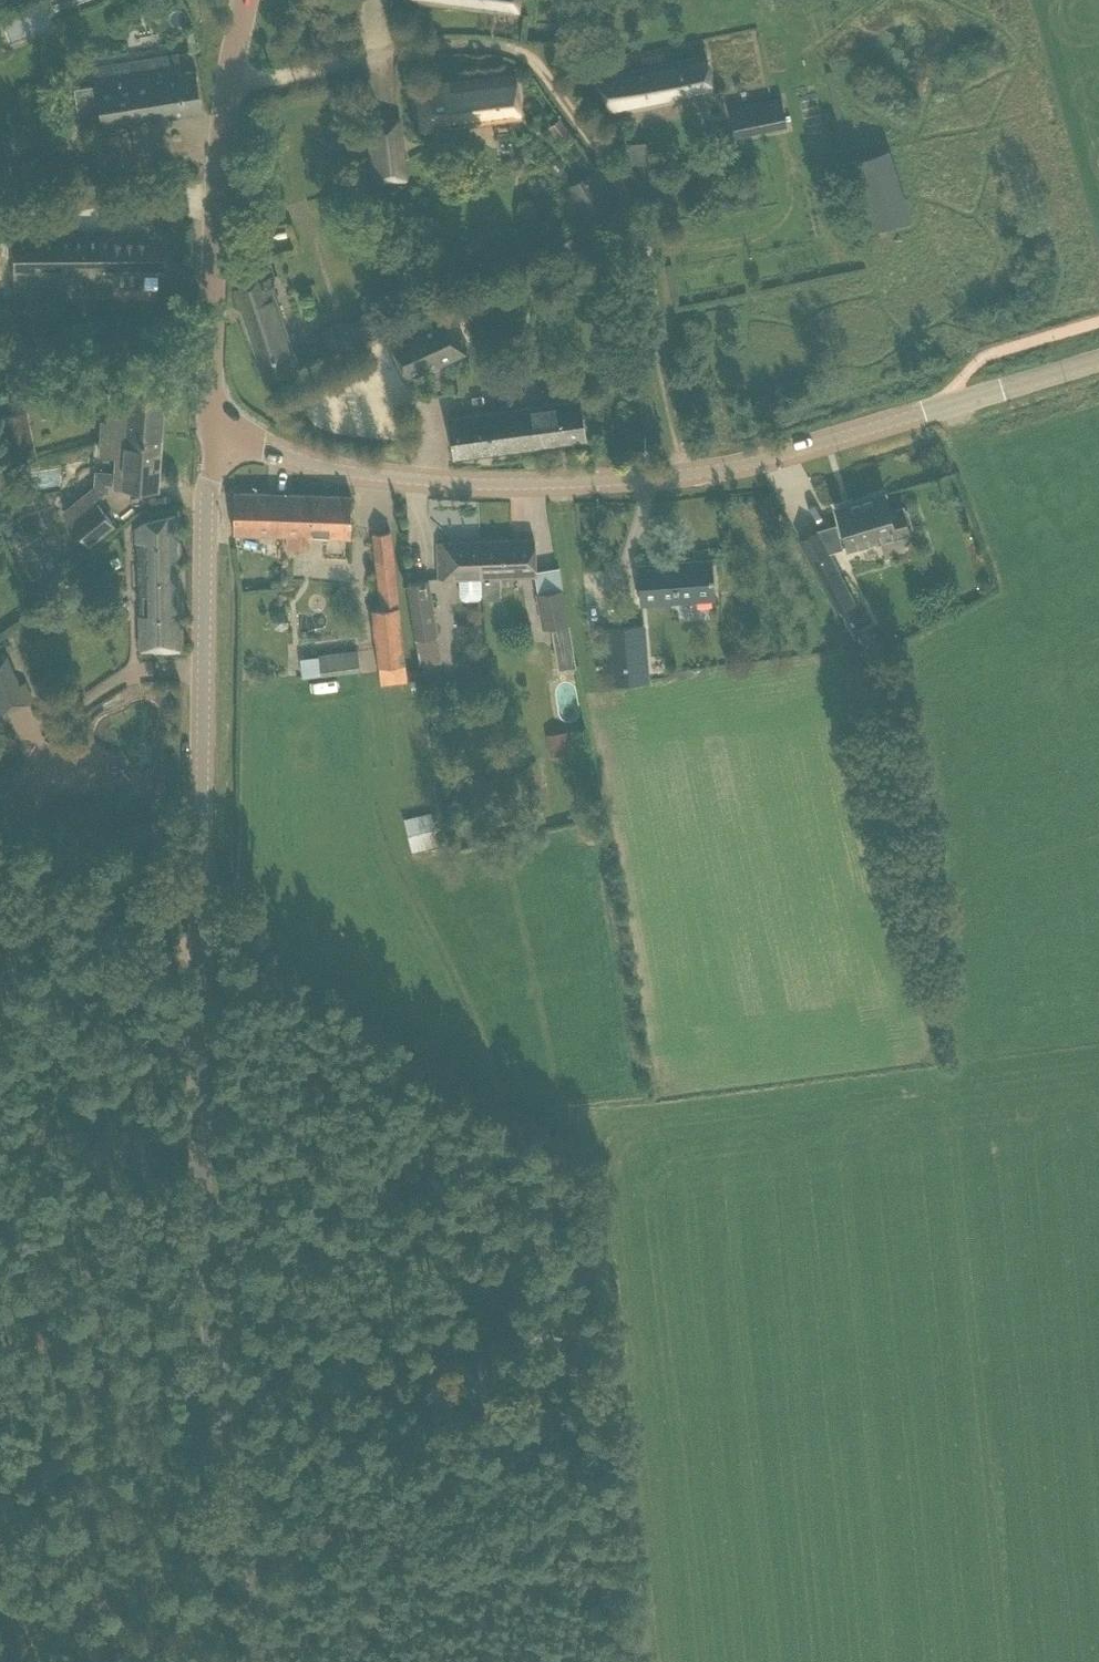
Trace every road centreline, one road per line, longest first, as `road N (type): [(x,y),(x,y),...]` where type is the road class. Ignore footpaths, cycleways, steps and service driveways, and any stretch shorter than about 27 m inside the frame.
road 1 (tertiary): [(269,1661),(227,1420),(202,1201),(200,948),(216,440)]
road 2 (unclassified): [(226,95),(448,44),(528,57),(622,183),(641,240),(684,477)]
road 3 (tertiary): [(684,477),(459,484),(342,473),(216,440)]
road 4 (tertiary): [(1098,360),(684,477)]
road 5 (track): [(200,948),(152,958),(107,1006),(0,1244)]
road 6 (tertiary): [(216,440),(211,380),(226,95)]

